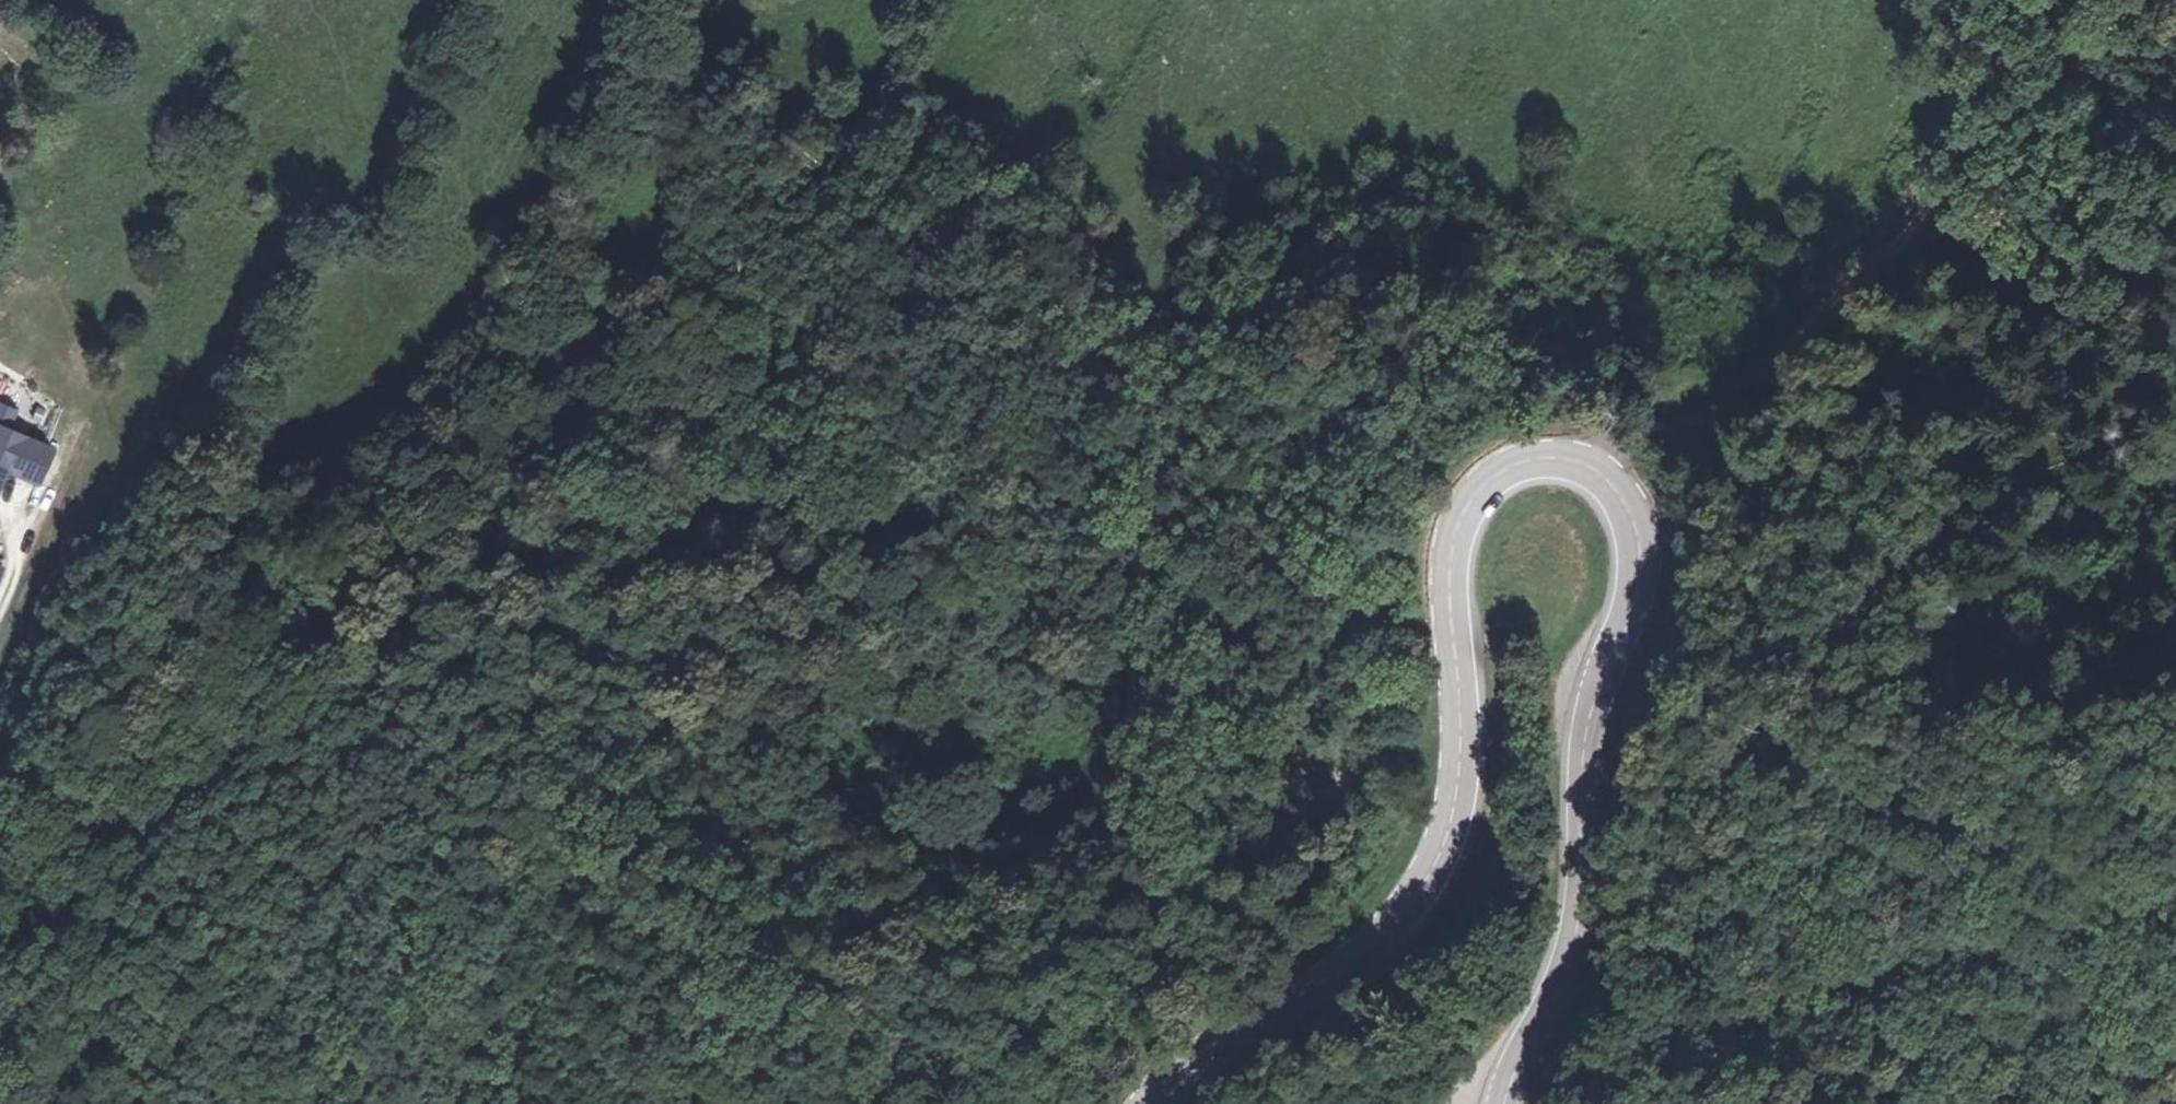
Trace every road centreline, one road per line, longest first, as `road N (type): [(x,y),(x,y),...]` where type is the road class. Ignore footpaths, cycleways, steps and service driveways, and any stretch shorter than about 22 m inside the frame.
road 1 (secondary): [(1145,1103),(1206,1045),(1406,912),(1441,869),(1461,791),(1457,674),(1433,579),(1446,506),(1483,469),(1534,451),(1573,461),(1609,482),(1645,529),(1646,585),(1594,715),(1585,881),(1560,984),(1501,1103)]
road 2 (track): [(1935,0),(1892,180),(1817,284),(1710,372),(1613,416),(1573,461)]

